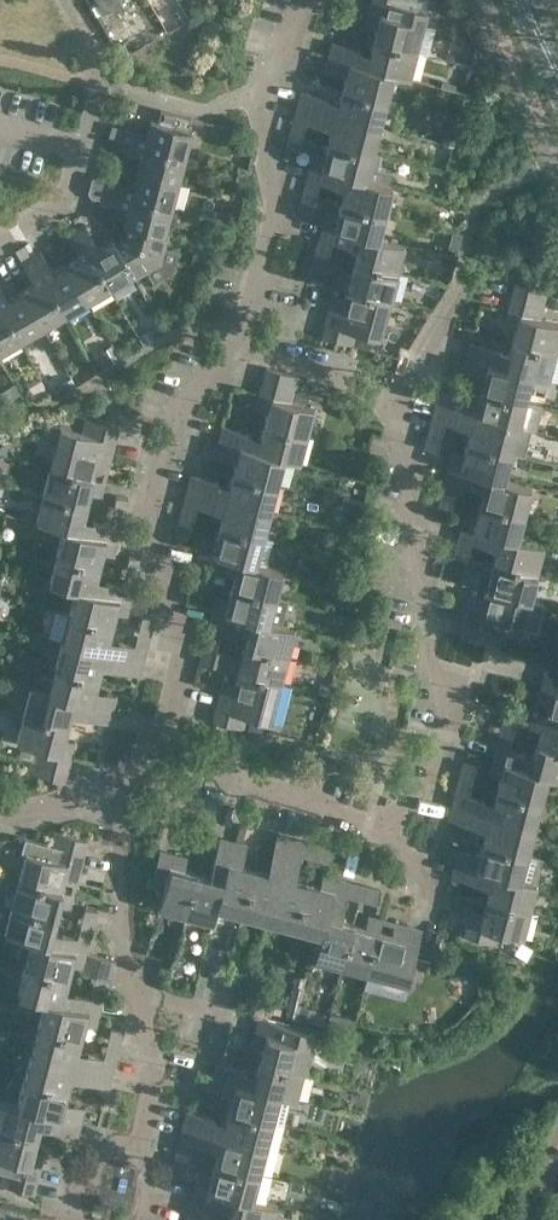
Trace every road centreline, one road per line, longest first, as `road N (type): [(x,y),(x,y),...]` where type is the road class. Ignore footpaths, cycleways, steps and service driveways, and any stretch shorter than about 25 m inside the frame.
road 1 (residential): [(398,398),(399,576),(448,705),(425,775),(381,817)]
road 2 (residential): [(168,734),(179,651),(151,512),(170,431),(242,331)]
road 3 (residential): [(137,1147),(122,787)]
road 4 (residential): [(242,331),(278,203),(265,93),(300,0)]
road 5 (residential): [(381,817),(254,782),(168,734)]
road 6 (residential): [(0,242),(41,222),(78,152),(0,132)]
road 7 (residential): [(398,398),(330,377),(242,331)]
road 8 (residential): [(58,1219),(61,1147),(137,1147)]
road 9 (residential): [(471,286),(398,398)]
road 10 (residential): [(0,809),(122,787)]

